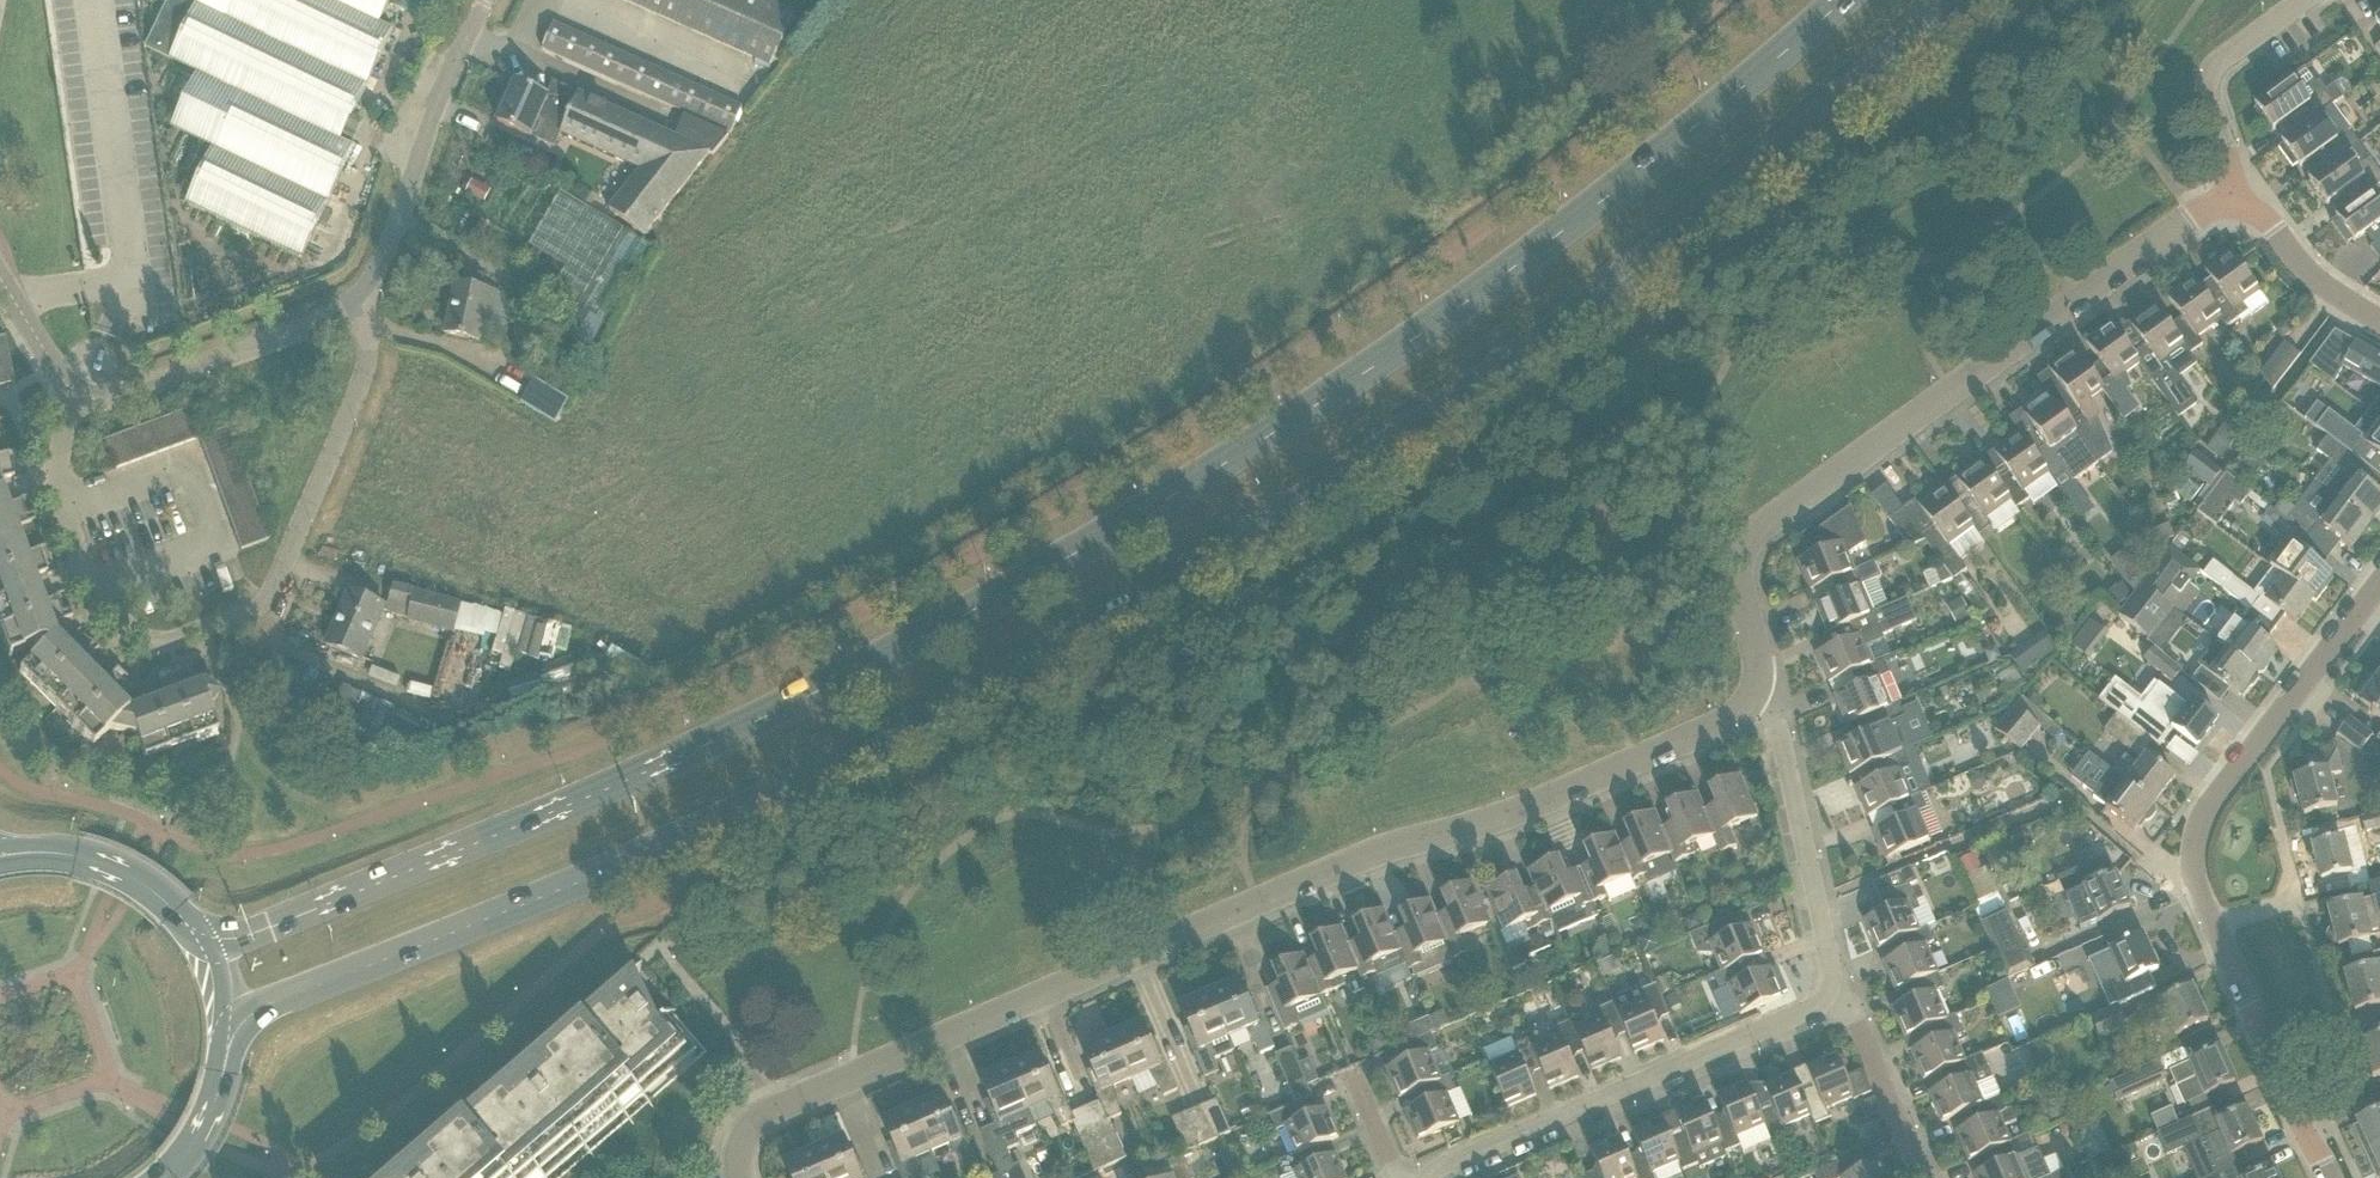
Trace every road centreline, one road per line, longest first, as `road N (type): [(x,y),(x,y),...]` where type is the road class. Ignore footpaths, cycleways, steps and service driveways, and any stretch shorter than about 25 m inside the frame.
road 1 (secondary): [(227,1051),(261,1017),(683,842),(870,754),(1115,622),(1462,397),(1820,123),(1958,0)]
road 2 (secondary): [(1843,0),(1585,216),(1256,444),(1068,561),(651,771),(315,917),(237,944),(194,939)]
road 3 (residential): [(742,1177),(741,1156),(757,1123),(787,1108),(1381,851),(1448,835),(1726,725),(1755,690)]
road 4 (residential): [(1755,690),(1756,657),(1738,578),(1750,549),(2193,218),(2234,212)]
road 5 (residential): [(2330,1177),(2264,1043),(2195,862),(2200,822),(2230,769),(2379,584)]
road 6 (residential): [(64,389),(55,470),(82,553),(119,614),(157,647),(269,611),(330,444)]
road 7 (residential): [(1429,1177),(1810,1019),(1823,1002)]
road 8 (residential): [(330,444),(576,530),(610,533),(671,501),(707,463)]
road 9 (residential): [(1823,1002),(1834,986),(1776,722),(1755,690)]
road 10 (residential): [(486,0),(441,96),(365,301)]
road 11 (residential): [(365,301),(320,326),(102,400),(64,389)]
road 12 (residential): [(2234,212),(2211,74),(2303,0)]
road 13 (secondary): [(194,939),(154,897),(107,868),(75,857),(10,858)]
road 14 (residential): [(1915,1177),(1852,1019),(1823,1002)]
road 15 (residential): [(2379,323),(2343,306),(2259,219),(2234,212)]
road 16 (residential): [(330,444),(354,374),(365,301)]
road 17 (secondary): [(171,1177),(211,1121),(227,1051)]

